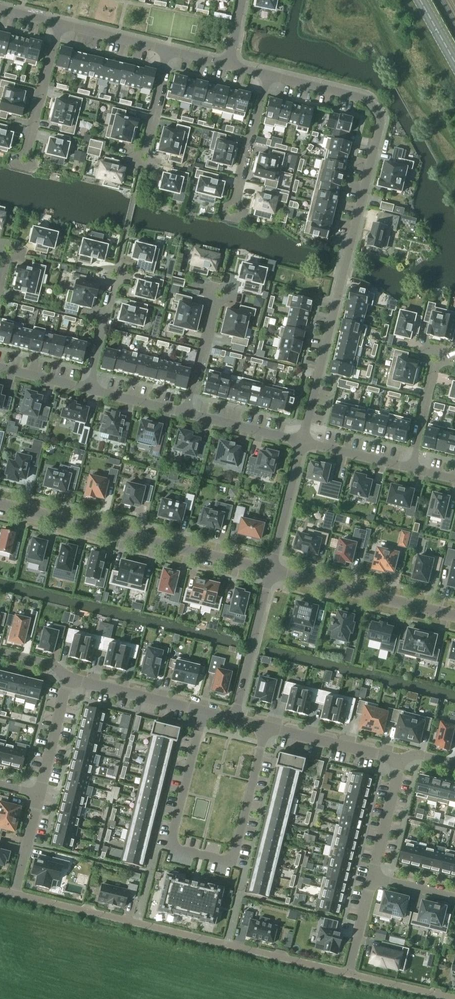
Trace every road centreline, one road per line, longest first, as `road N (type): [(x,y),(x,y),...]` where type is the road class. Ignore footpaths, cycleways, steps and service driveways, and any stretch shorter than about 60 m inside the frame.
road 1 (residential): [(303,443),(382,121),(365,99),(269,75)]
road 2 (residential): [(348,974),(15,895)]
road 3 (residential): [(203,713),(170,847),(233,862),(265,728)]
road 4 (residential): [(271,571),(0,505)]
road 5 (residential): [(454,616),(271,571)]
road 6 (residential): [(234,720),(271,571)]
road 7 (residential): [(265,728),(400,760)]
road 8 (residential): [(69,682),(203,713)]
road 9 (residential): [(269,75),(233,204)]
road 10 (residential): [(61,24),(25,152)]
road 11 (residential): [(271,571),(303,443)]
road 12 (residential): [(186,414),(303,443)]
road 13 (residential): [(372,877),(400,760)]

